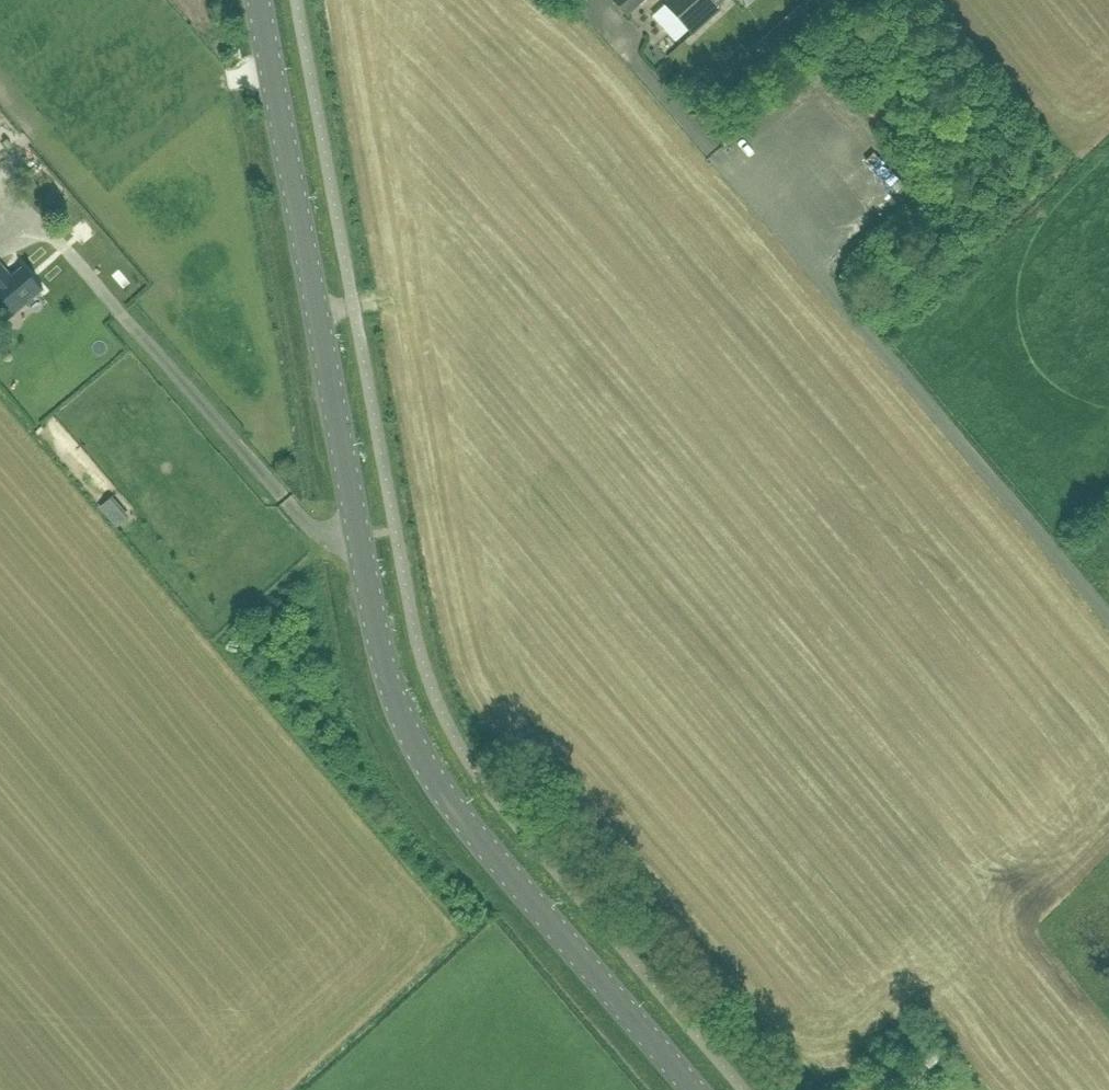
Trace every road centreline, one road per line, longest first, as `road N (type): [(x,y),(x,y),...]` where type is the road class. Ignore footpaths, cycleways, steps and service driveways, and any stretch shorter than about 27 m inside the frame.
road 1 (secondary): [(693,1089),(469,827),(402,722),(260,0)]

